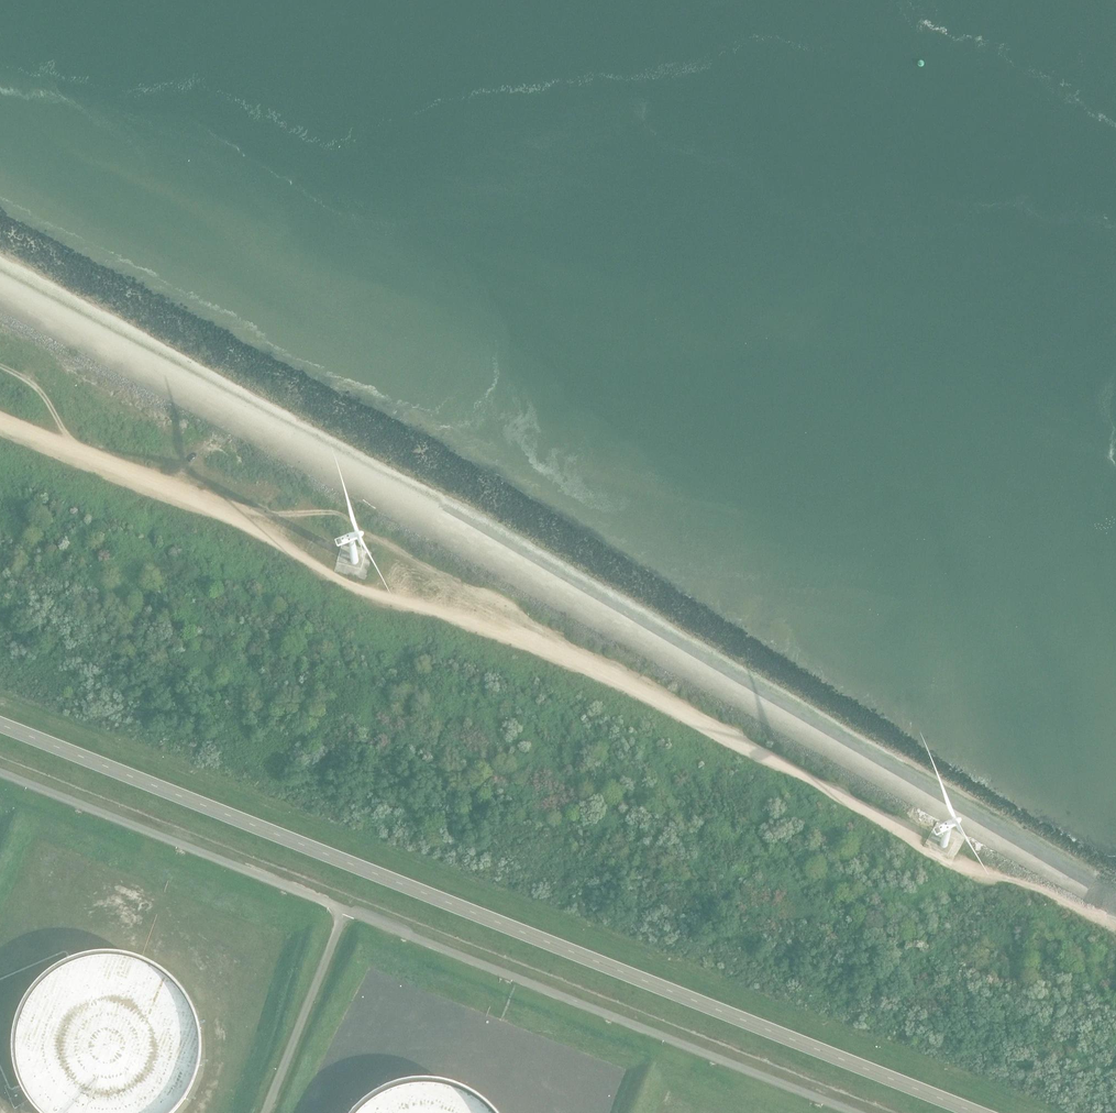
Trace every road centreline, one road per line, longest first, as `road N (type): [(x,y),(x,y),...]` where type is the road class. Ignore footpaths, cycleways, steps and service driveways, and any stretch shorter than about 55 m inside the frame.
road 1 (track): [(0,419),(203,492),(310,566),(382,599),(552,643),(857,805),(968,875),(1021,880),(1115,924)]
road 2 (track): [(552,643),(500,601),(360,525),(324,514),(241,516)]

